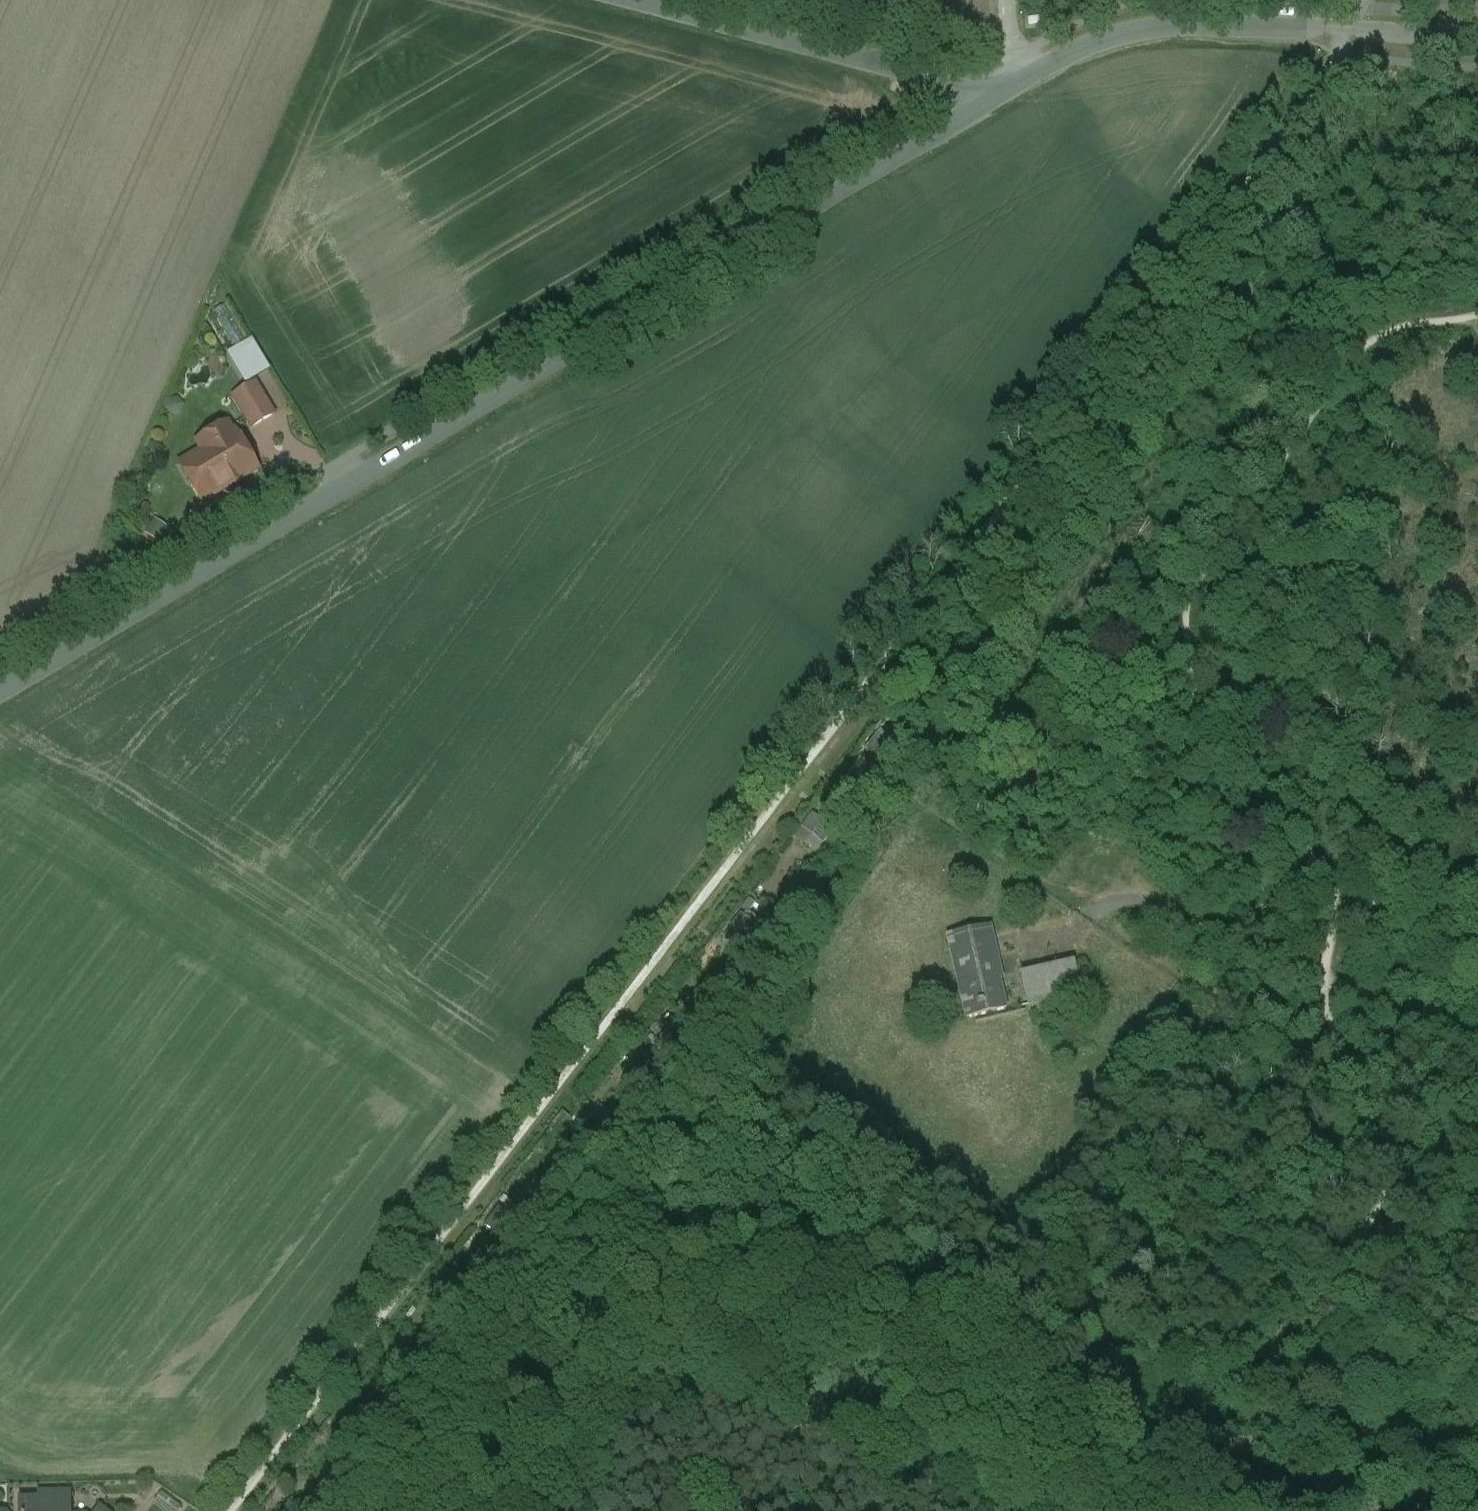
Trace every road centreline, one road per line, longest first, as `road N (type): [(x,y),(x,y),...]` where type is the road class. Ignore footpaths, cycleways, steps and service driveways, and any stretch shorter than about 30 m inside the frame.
road 1 (unclassified): [(0,692),(987,99)]
road 2 (unclassified): [(987,99),(1121,36),(1224,24),(1477,37)]
road 3 (unclassified): [(646,0),(902,67),(987,99)]
road 4 (track): [(1309,1281),(1226,1270),(1124,1290)]

